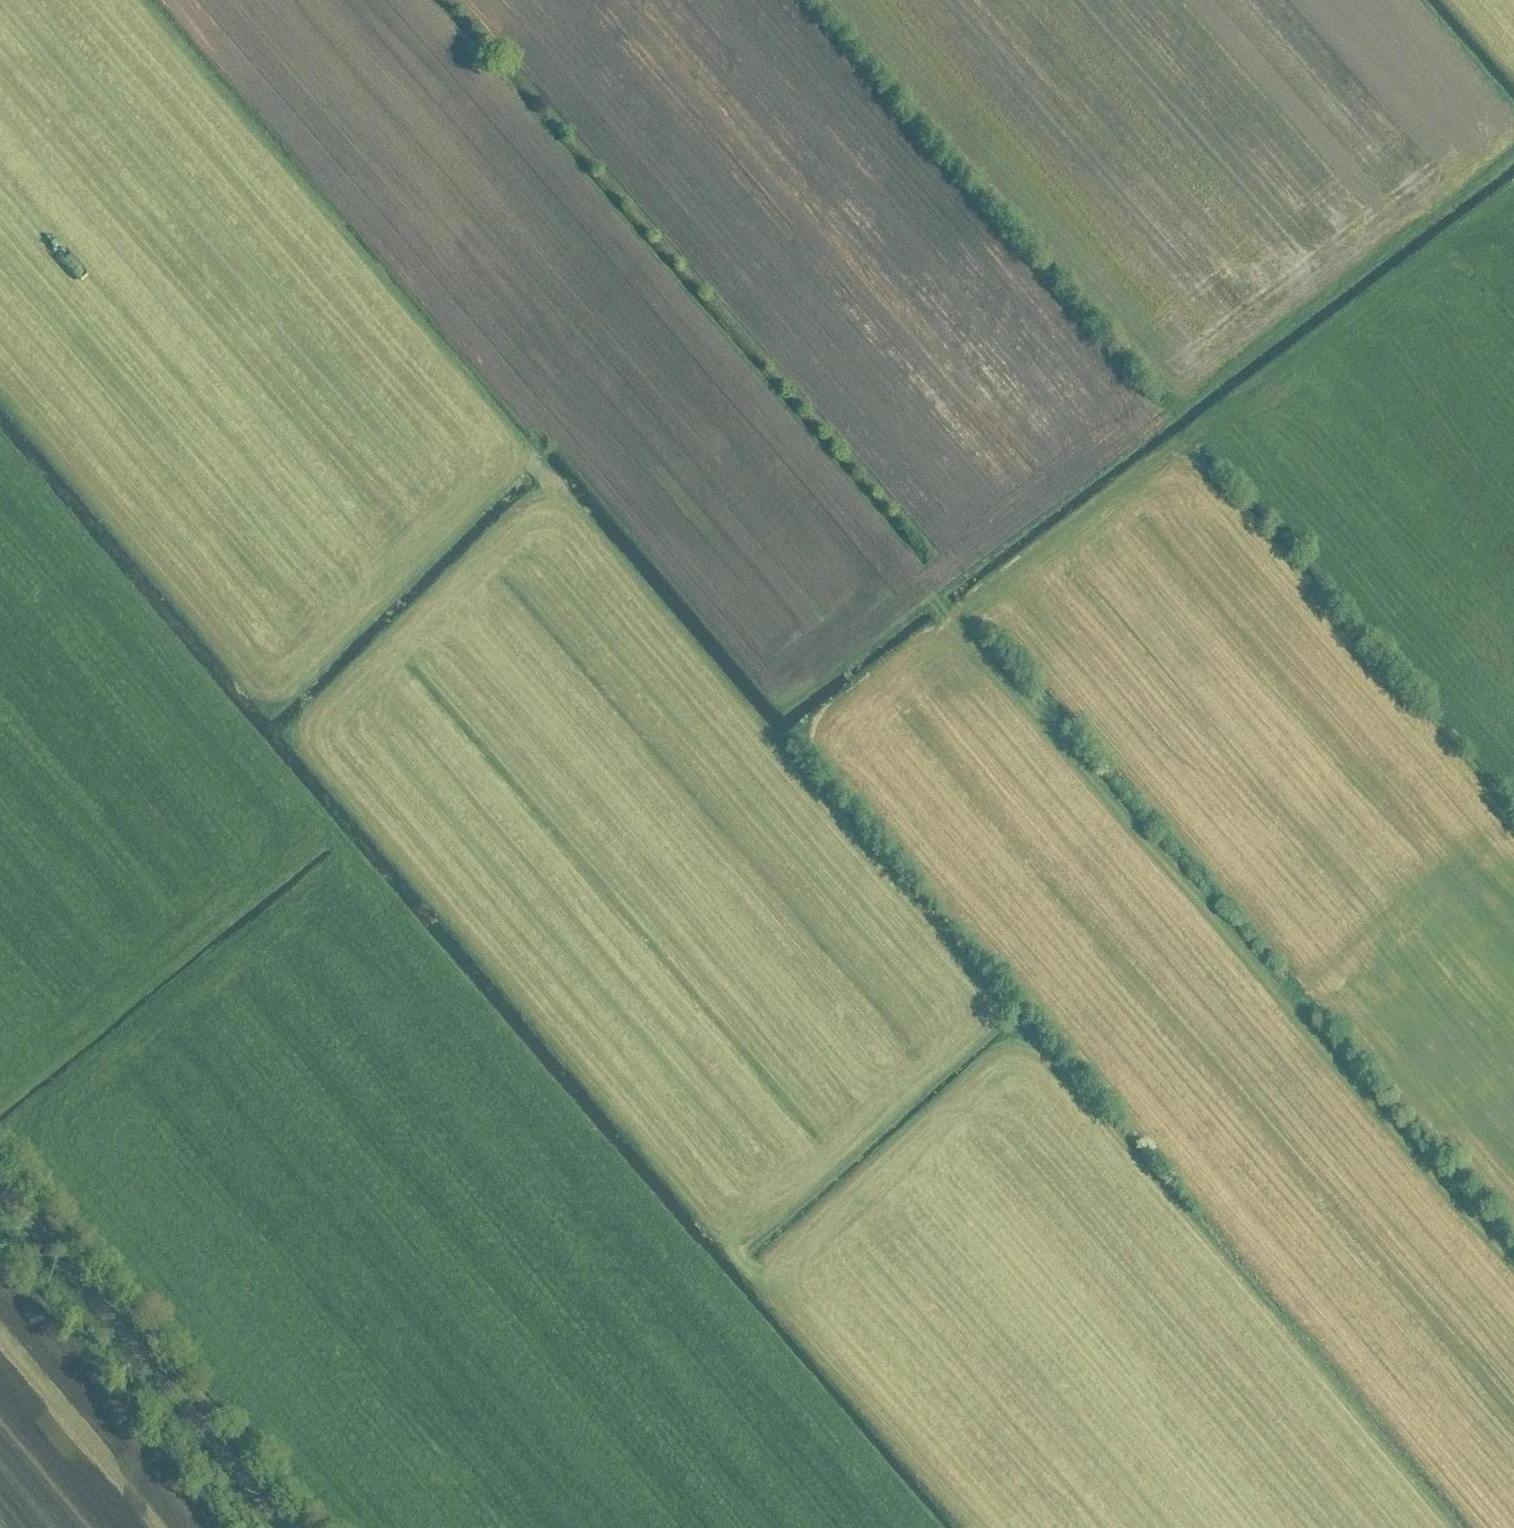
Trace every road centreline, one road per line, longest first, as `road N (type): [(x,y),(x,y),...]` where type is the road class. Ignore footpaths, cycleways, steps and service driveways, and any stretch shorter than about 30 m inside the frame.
road 1 (unclassified): [(290,1527),(0,1187)]

